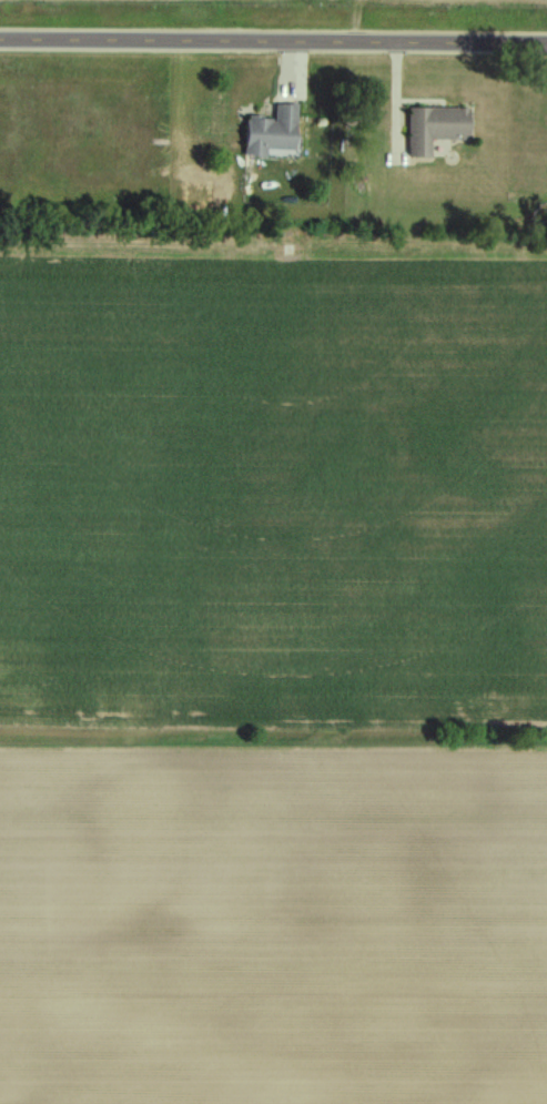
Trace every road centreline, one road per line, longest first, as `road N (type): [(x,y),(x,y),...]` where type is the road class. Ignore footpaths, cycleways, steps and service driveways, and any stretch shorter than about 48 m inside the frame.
road 1 (tertiary): [(546,45),(0,41)]

